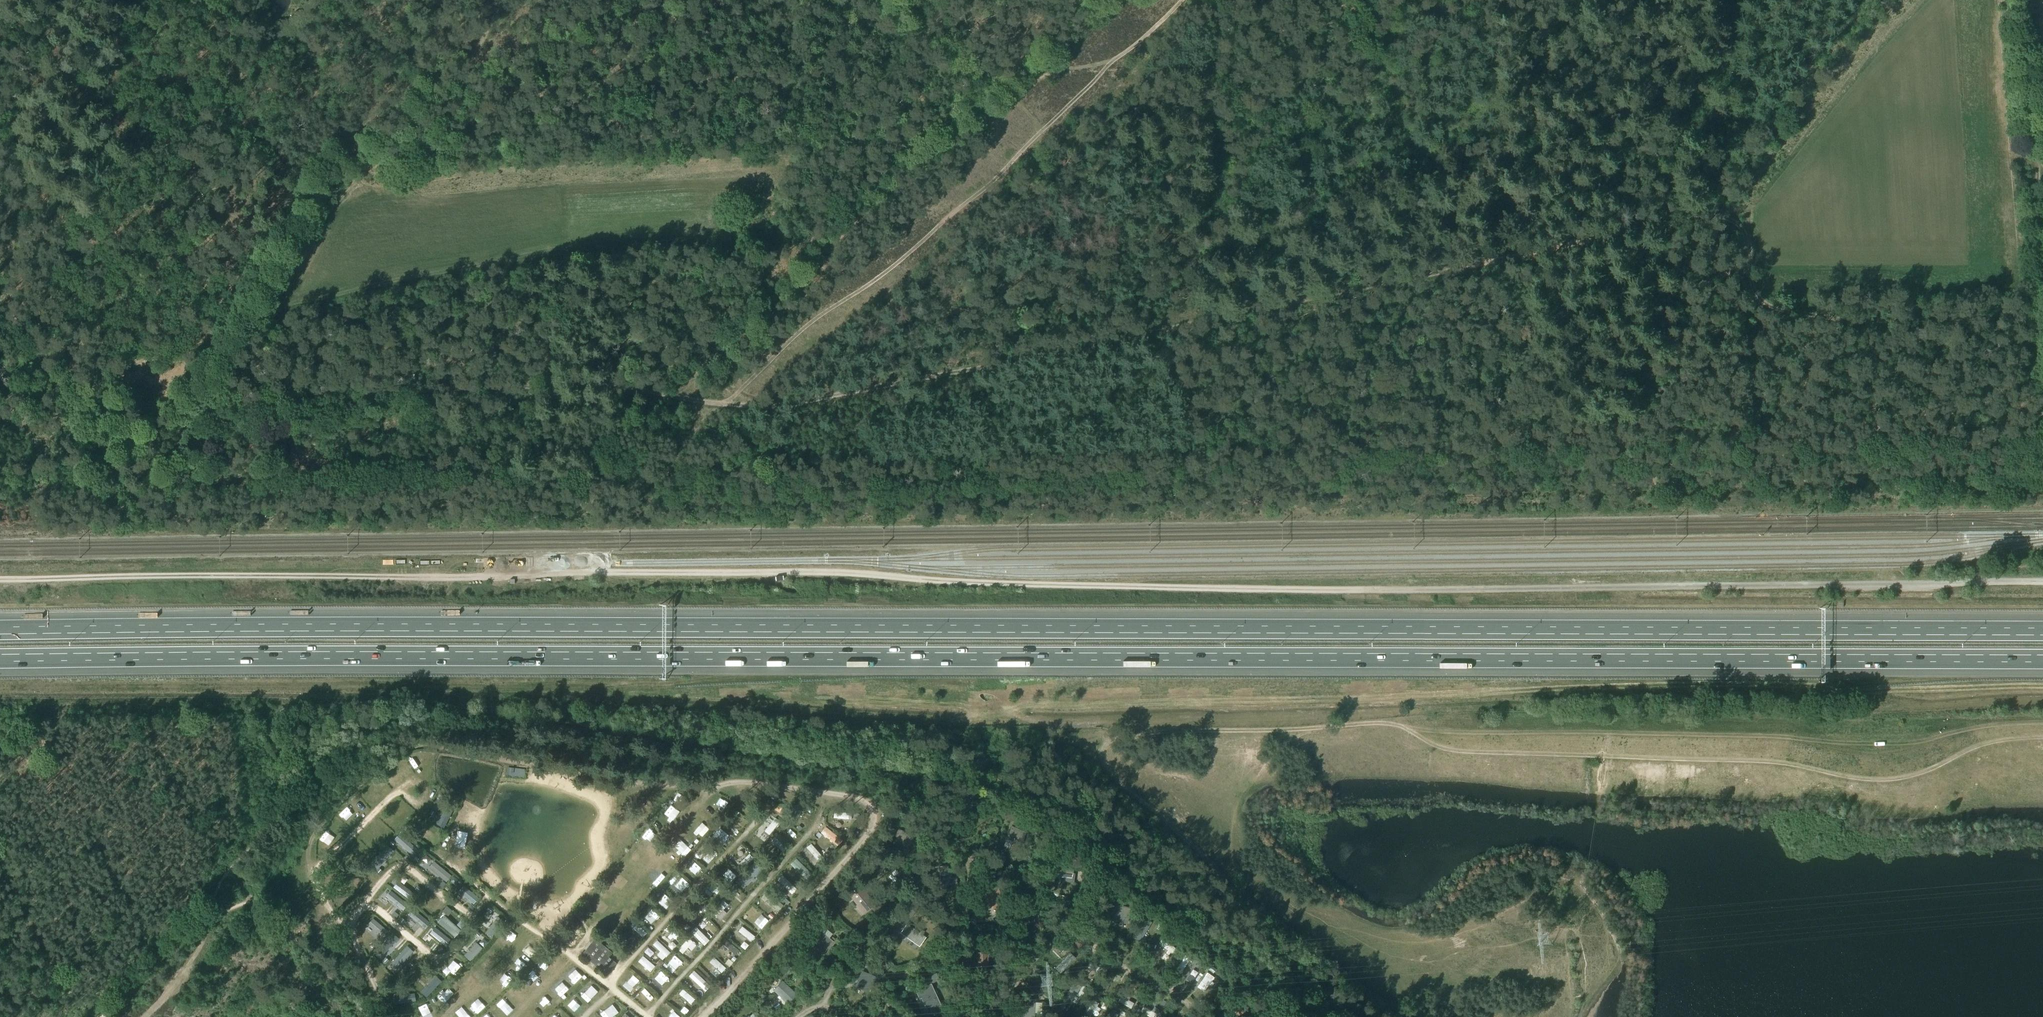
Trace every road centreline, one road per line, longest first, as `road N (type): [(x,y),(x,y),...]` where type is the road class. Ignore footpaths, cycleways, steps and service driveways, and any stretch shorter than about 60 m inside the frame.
road 1 (track): [(85,406),(588,385),(748,409),(1723,219),(1754,243),(1770,295),(1802,320),(1843,332),(1982,330),(2042,294)]
road 2 (motorway): [(2042,632),(0,630)]
road 3 (motorway): [(0,659),(2042,658)]
road 4 (track): [(1354,588),(977,583),(846,570),(0,578)]
road 5 (track): [(1172,0),(900,260),(722,406)]
road 6 (track): [(1045,724),(1380,722),(1408,726),(1449,751),(1606,756)]
road 7 (track): [(2042,739),(1993,741),(1895,779),(1770,762),(1606,756)]
road 8 (track): [(1405,1016),(1212,867),(1085,757),(1078,748),(1083,739)]
road 9 (track): [(885,0),(1001,95),(1047,72),(1111,60)]
road 10 (track): [(2042,178),(2022,0)]
road 11 (track): [(150,1016),(242,891),(262,890)]
road 12 (track): [(0,315),(85,406)]

